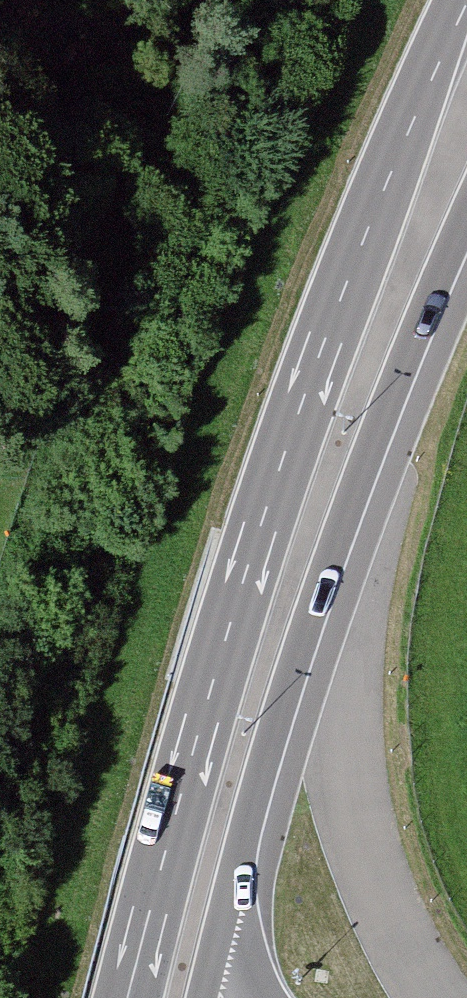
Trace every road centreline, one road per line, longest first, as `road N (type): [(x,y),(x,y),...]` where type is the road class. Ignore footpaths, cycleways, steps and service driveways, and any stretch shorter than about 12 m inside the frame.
road 1 (trunk): [(456,0),(322,337),(124,997)]
road 2 (trunk): [(224,918),(333,546),(466,210)]

